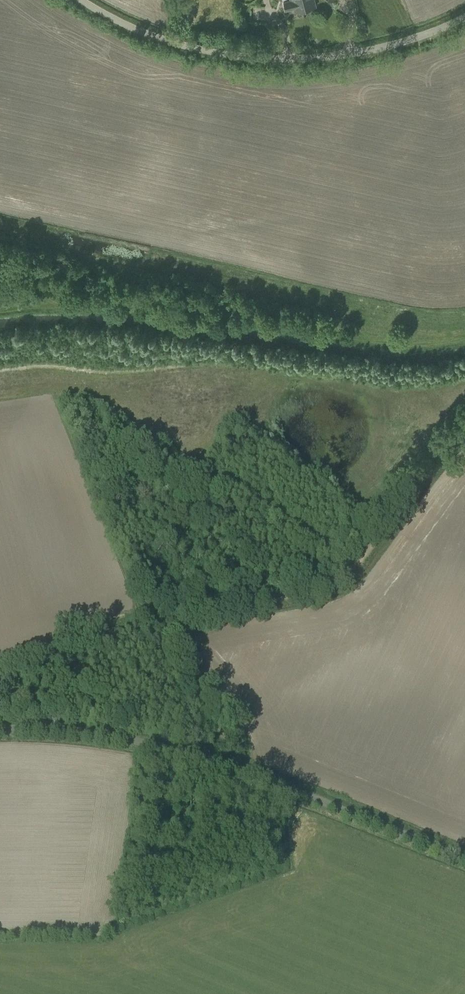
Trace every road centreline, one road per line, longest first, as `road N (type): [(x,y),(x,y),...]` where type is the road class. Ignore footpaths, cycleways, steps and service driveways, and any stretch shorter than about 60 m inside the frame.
road 1 (track): [(464,425),(361,556),(328,584),(82,637),(0,675)]
road 2 (unclassified): [(464,858),(171,749),(0,729)]
road 3 (unclassified): [(82,0),(170,42),(265,59),(385,47),(464,17)]

